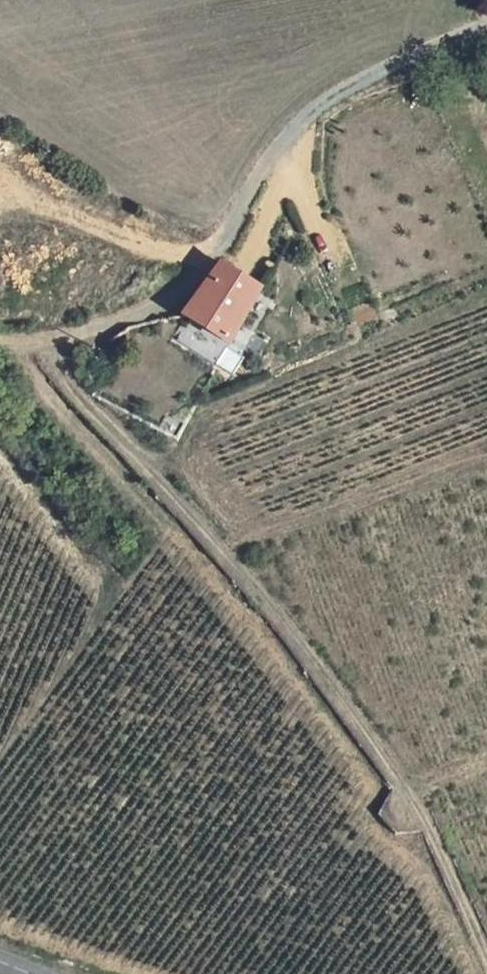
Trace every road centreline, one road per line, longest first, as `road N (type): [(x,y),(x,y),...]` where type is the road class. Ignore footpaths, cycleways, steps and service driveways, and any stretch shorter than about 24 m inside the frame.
road 1 (track): [(486,965),(428,825),(395,774),(287,628),(61,383),(48,343)]
road 2 (track): [(486,28),(353,80),(259,177),(222,242),(169,305),(48,343)]

